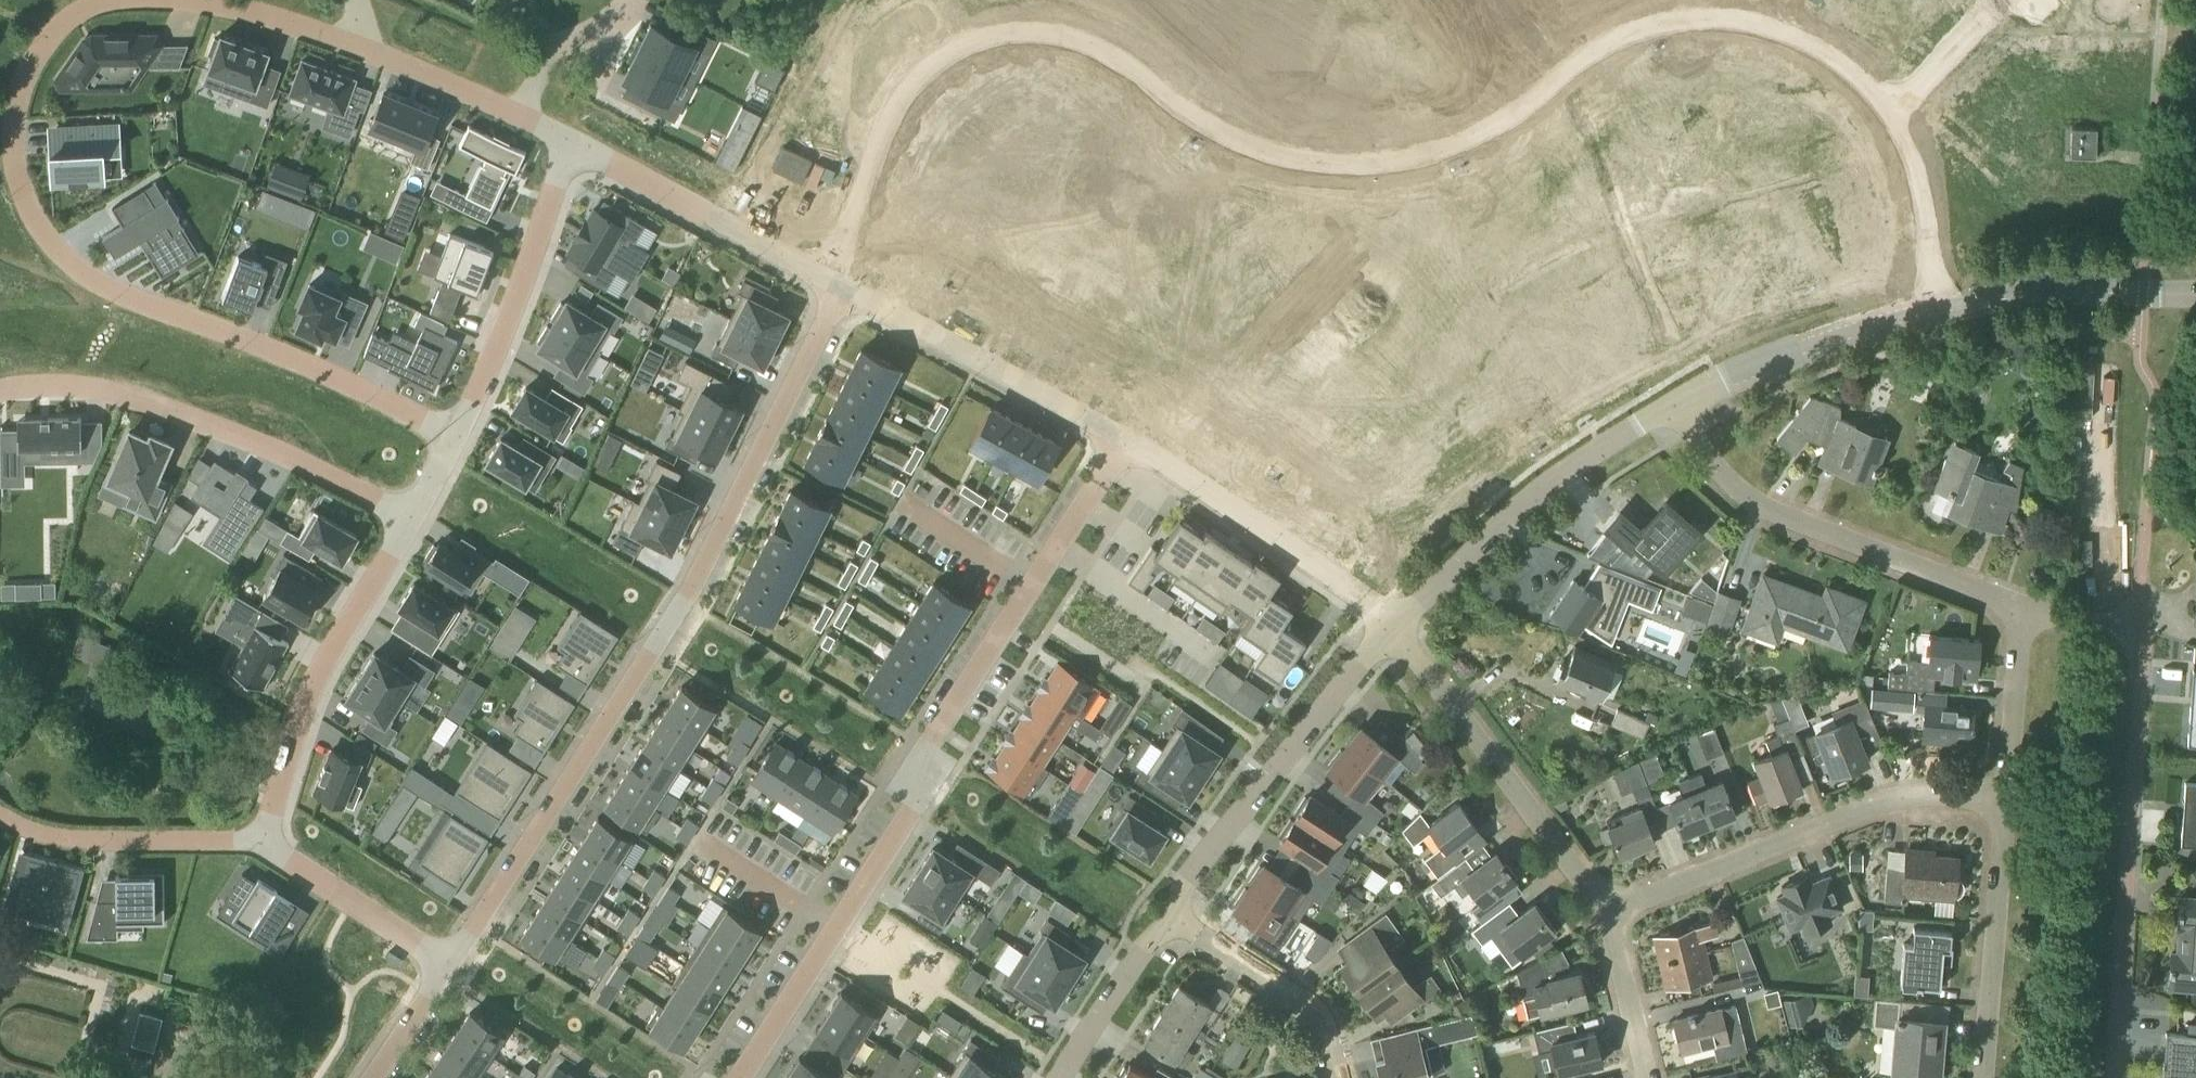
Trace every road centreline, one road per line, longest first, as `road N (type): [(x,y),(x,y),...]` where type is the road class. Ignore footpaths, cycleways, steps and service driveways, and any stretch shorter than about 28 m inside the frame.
road 1 (residential): [(1893,111),(1827,54),(1756,25),(1694,17),(1626,28),(1534,97),(1406,162),(1331,163),(1264,153),(1197,121),(1083,40),(1019,31),(950,46),(902,91),(824,278)]
road 2 (residential): [(842,287),(704,562),(447,967)]
road 3 (residential): [(744,1077),(913,807),(928,748),(1123,442)]
road 4 (residential): [(453,435),(293,358),(160,309),(112,286),(51,240),(7,169),(6,129),(35,52),(66,16),(100,0)]
road 5 (residential): [(2116,1077),(2144,641)]
road 6 (residential): [(0,389),(52,384),(120,393),(249,442),(409,518)]
road 7 (residential): [(1608,914),(1879,807),(1930,799),(2003,805)]
road 8 (residential): [(181,0),(286,16),(569,139)]
road 9 (residential): [(2016,603),(1760,506),(1718,468),(1680,406)]
road 10 (unclassified): [(1175,920),(1185,880),(1391,628)]
road 11 (unclassified): [(1391,628),(1507,522),(1680,406)]
road 12 (residential): [(1608,914),(1391,628)]
road 13 (residential): [(409,518),(308,693),(261,841)]
road 14 (residential): [(1123,442),(1344,583),(1391,628)]
road 15 (residential): [(842,287),(1123,442)]
road 16 (residential): [(569,139),(453,435)]
road 17 (residential): [(569,139),(824,278)]
road 18 (residential): [(1984,1077),(2003,805)]
road 19 (residential): [(261,841),(60,836),(0,813)]
road 20 (residential): [(1337,1077),(1321,1019),(1175,920)]
road 21 (residential): [(261,841),(447,967)]
road 22 (unclassified): [(1937,313),(1735,376)]
road 23 (residential): [(1937,313),(1917,162),(1893,111)]
road 24 (unclassified): [(2144,294),(2056,294),(1937,313)]
road 25 (residential): [(2003,805),(2016,603)]
road 26 (unclassified): [(1060,1077),(1139,954),(1175,920)]
road 27 (residential): [(1648,1077),(1608,914)]
road 28 (residential): [(1893,111),(2003,0)]
road 29 (residential): [(2144,641),(2016,603)]
road 30 (residential): [(447,967),(376,1077)]

